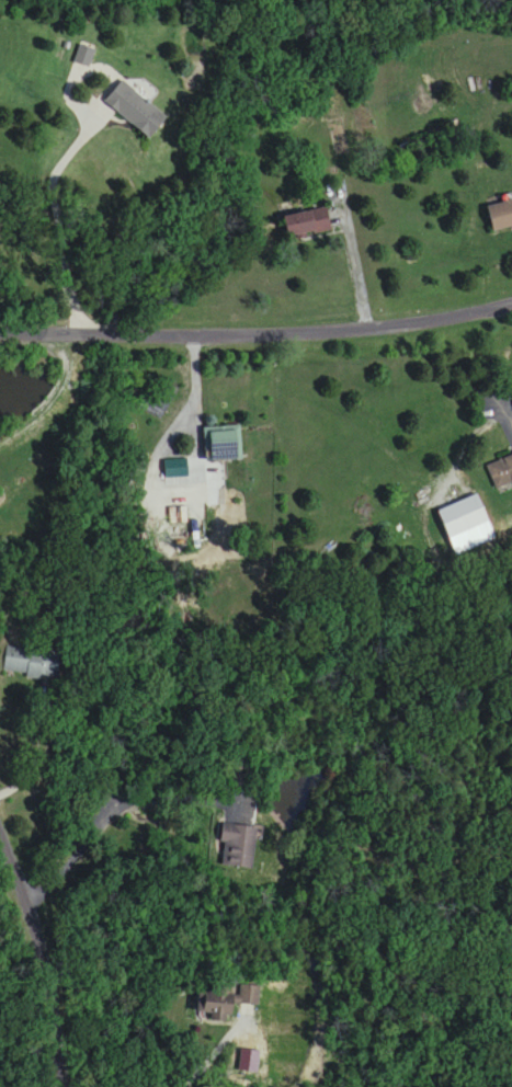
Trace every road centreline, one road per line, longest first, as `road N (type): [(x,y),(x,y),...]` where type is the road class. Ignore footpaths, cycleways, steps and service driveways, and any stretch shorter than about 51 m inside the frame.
road 1 (residential): [(0,333),(371,333),(511,309)]

